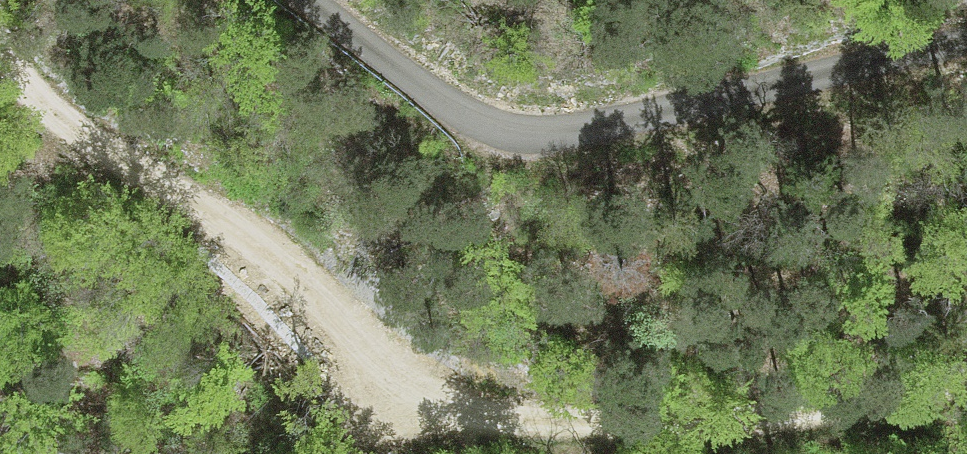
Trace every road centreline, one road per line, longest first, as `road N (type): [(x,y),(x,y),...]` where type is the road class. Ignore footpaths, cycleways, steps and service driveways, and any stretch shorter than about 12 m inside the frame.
road 1 (track): [(966,376),(668,421),(483,418),(445,400),(295,289),(204,202),(96,138),(24,79),(0,40)]
road 2 (unclassified): [(305,0),(462,111),(527,133),(576,131),(966,38)]

